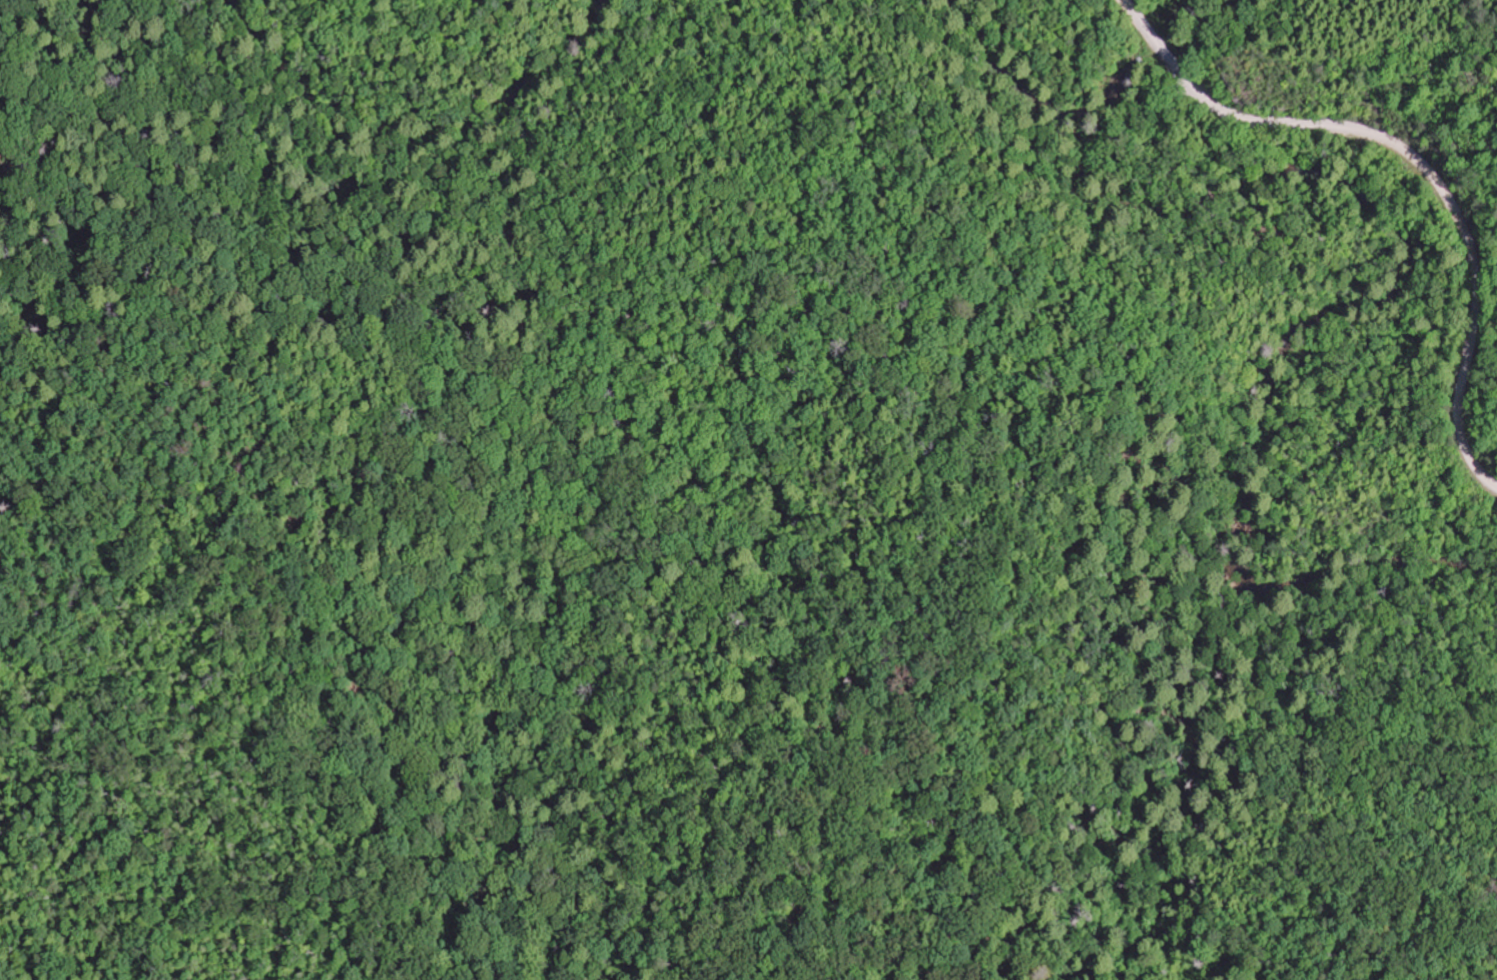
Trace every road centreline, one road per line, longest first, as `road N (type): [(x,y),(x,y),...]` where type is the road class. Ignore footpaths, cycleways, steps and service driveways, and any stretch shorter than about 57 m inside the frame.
road 1 (residential): [(1496,484),(1483,477),(1461,442),(1457,396),(1469,351),(1474,264),(1444,192),(1413,156),(1379,134),(1249,110),(1174,80),(1118,0)]

